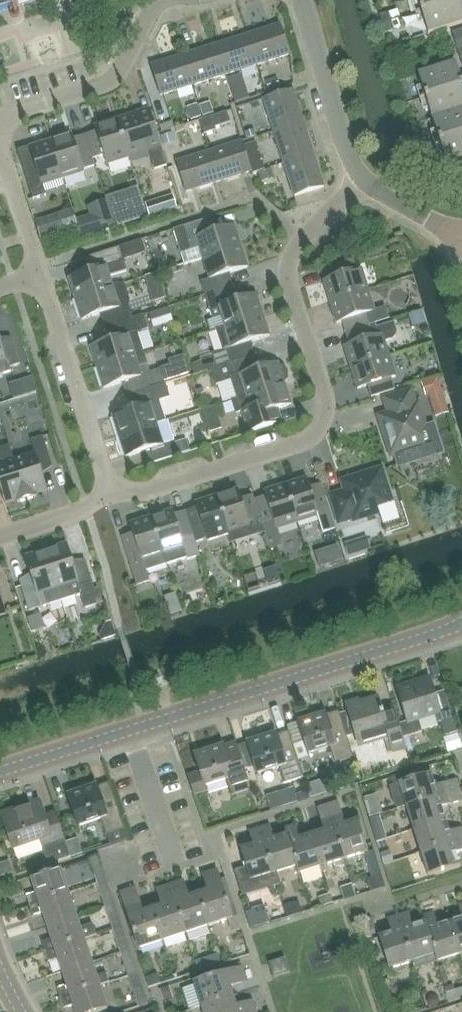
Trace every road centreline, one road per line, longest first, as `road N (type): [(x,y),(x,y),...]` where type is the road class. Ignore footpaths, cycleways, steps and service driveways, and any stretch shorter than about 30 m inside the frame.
road 1 (residential): [(111,494),(144,493),(314,436),(325,410),(286,275),(303,243),(359,180)]
road 2 (tertiary): [(0,774),(461,623)]
road 3 (residential): [(111,494),(41,274)]
road 4 (residential): [(0,126),(112,81),(156,0)]
road 5 (residential): [(303,0),(359,180)]
road 6 (residential): [(41,274),(0,137)]
road 7 (residential): [(0,537),(84,512),(111,494)]

